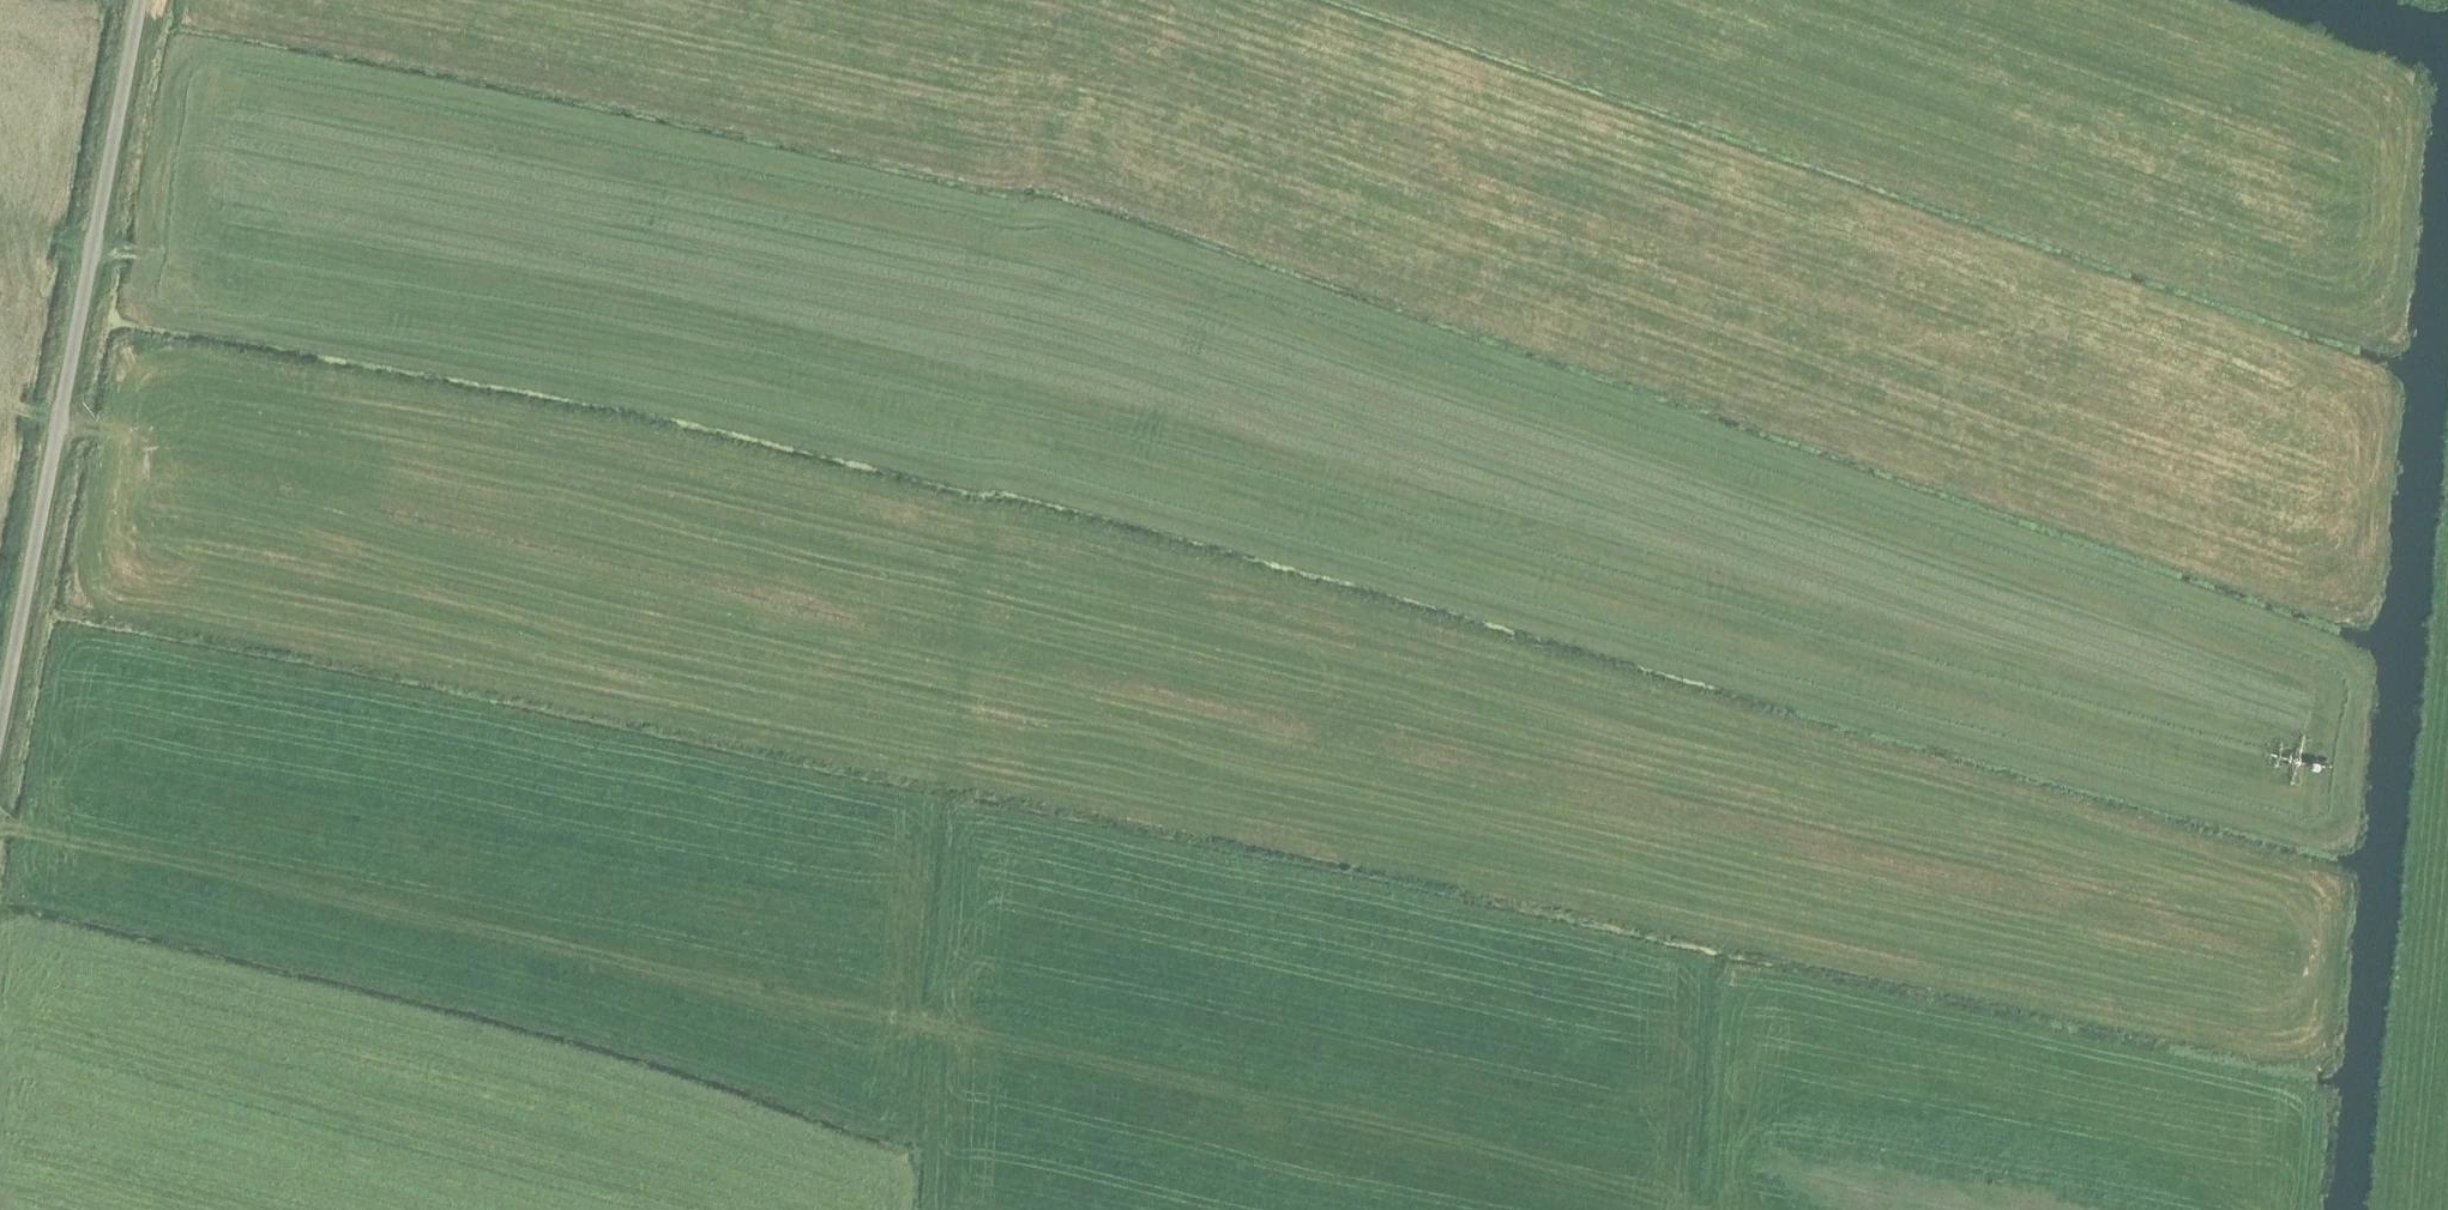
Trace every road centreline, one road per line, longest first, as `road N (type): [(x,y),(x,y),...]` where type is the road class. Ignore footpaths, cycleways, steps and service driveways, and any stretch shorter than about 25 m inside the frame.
road 1 (unclassified): [(0,728),(144,0)]

